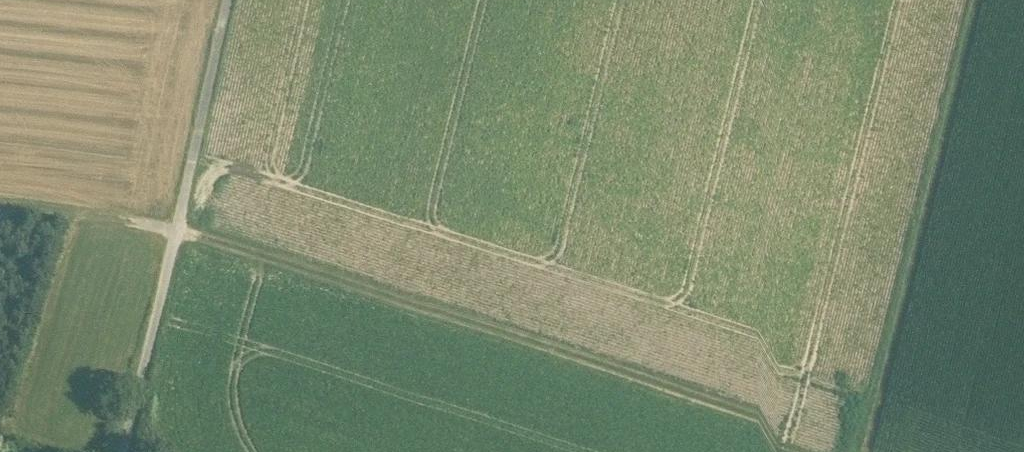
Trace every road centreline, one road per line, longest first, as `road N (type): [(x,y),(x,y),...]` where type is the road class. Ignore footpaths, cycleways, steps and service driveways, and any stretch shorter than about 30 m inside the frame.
road 1 (track): [(0,247),(118,260),(256,293),(740,451)]
road 2 (track): [(129,451),(185,274),(242,0)]
road 3 (track): [(882,451),(992,0)]

